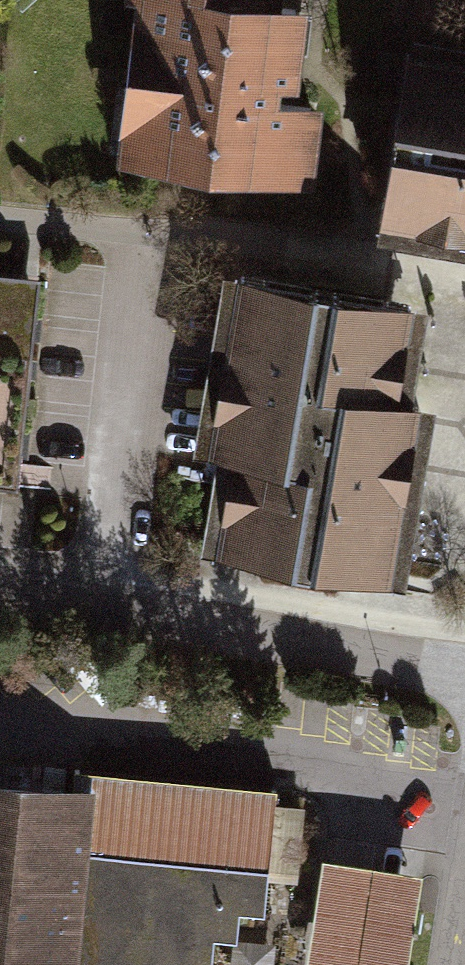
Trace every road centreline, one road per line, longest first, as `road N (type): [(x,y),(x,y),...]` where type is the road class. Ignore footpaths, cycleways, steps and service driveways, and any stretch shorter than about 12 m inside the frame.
road 1 (residential): [(0,596),(464,666)]
road 2 (residential): [(464,782),(0,719)]

